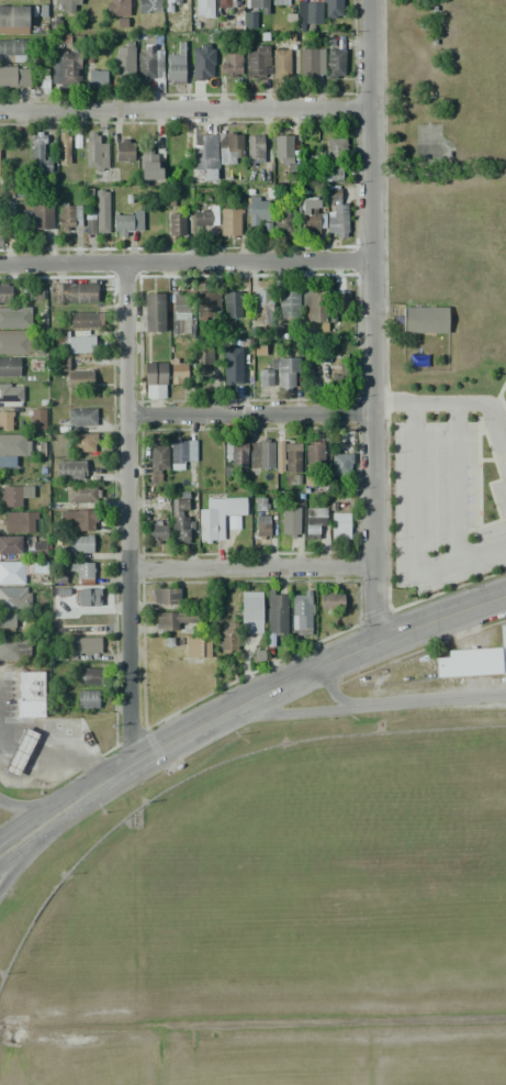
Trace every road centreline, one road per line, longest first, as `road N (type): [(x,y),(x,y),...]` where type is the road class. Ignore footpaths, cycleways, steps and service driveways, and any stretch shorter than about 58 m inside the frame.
road 1 (residential): [(369,0),(378,256),(374,640)]
road 2 (residential): [(132,256),(128,764)]
road 3 (residential): [(378,256),(0,256)]
road 4 (residential): [(372,108),(0,116)]
road 5 (secondary): [(316,666),(128,764),(0,852)]
road 6 (residential): [(378,403),(131,413)]
road 7 (residential): [(376,566),(132,569)]
road 8 (residential): [(505,699),(356,708),(316,666)]
road 9 (secondary): [(505,597),(316,666)]
road 10 (secondary): [(203,726),(356,708)]

